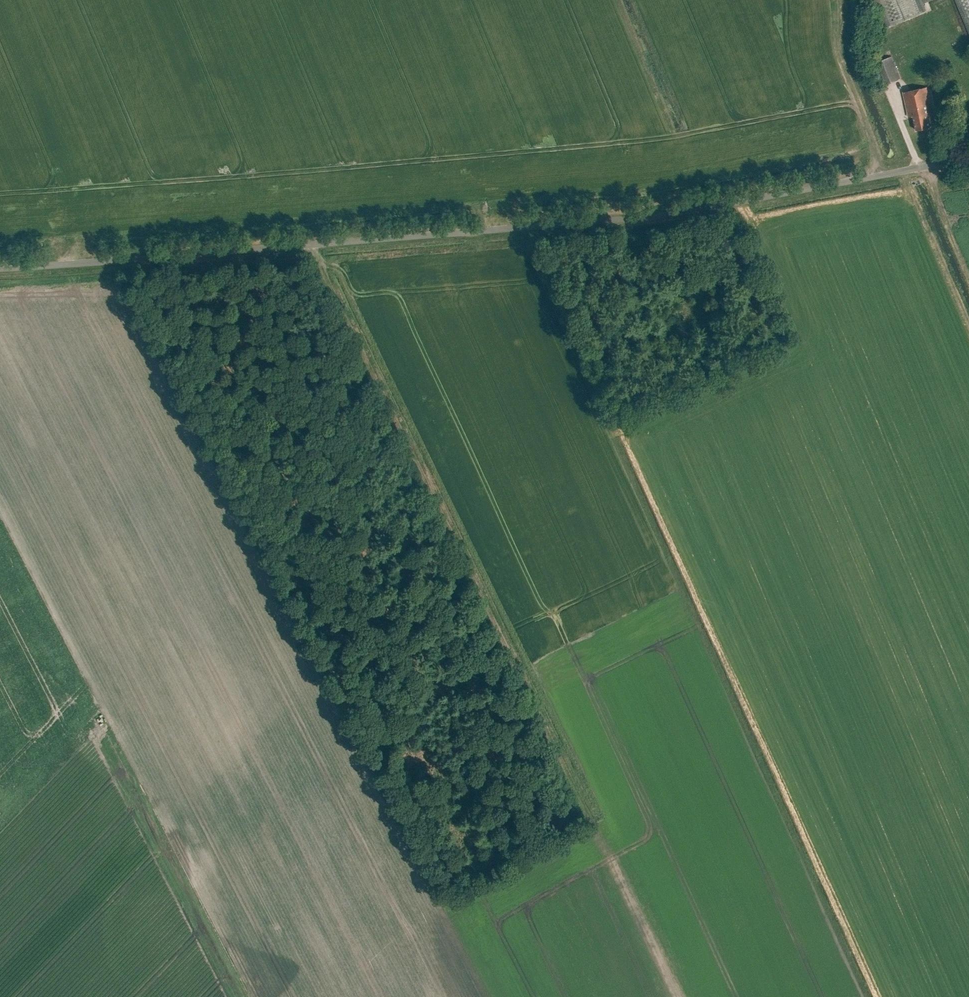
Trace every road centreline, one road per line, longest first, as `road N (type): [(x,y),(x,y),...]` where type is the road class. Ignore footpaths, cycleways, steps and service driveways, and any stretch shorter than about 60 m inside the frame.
road 1 (unclassified): [(0,267),(638,216),(968,158)]

